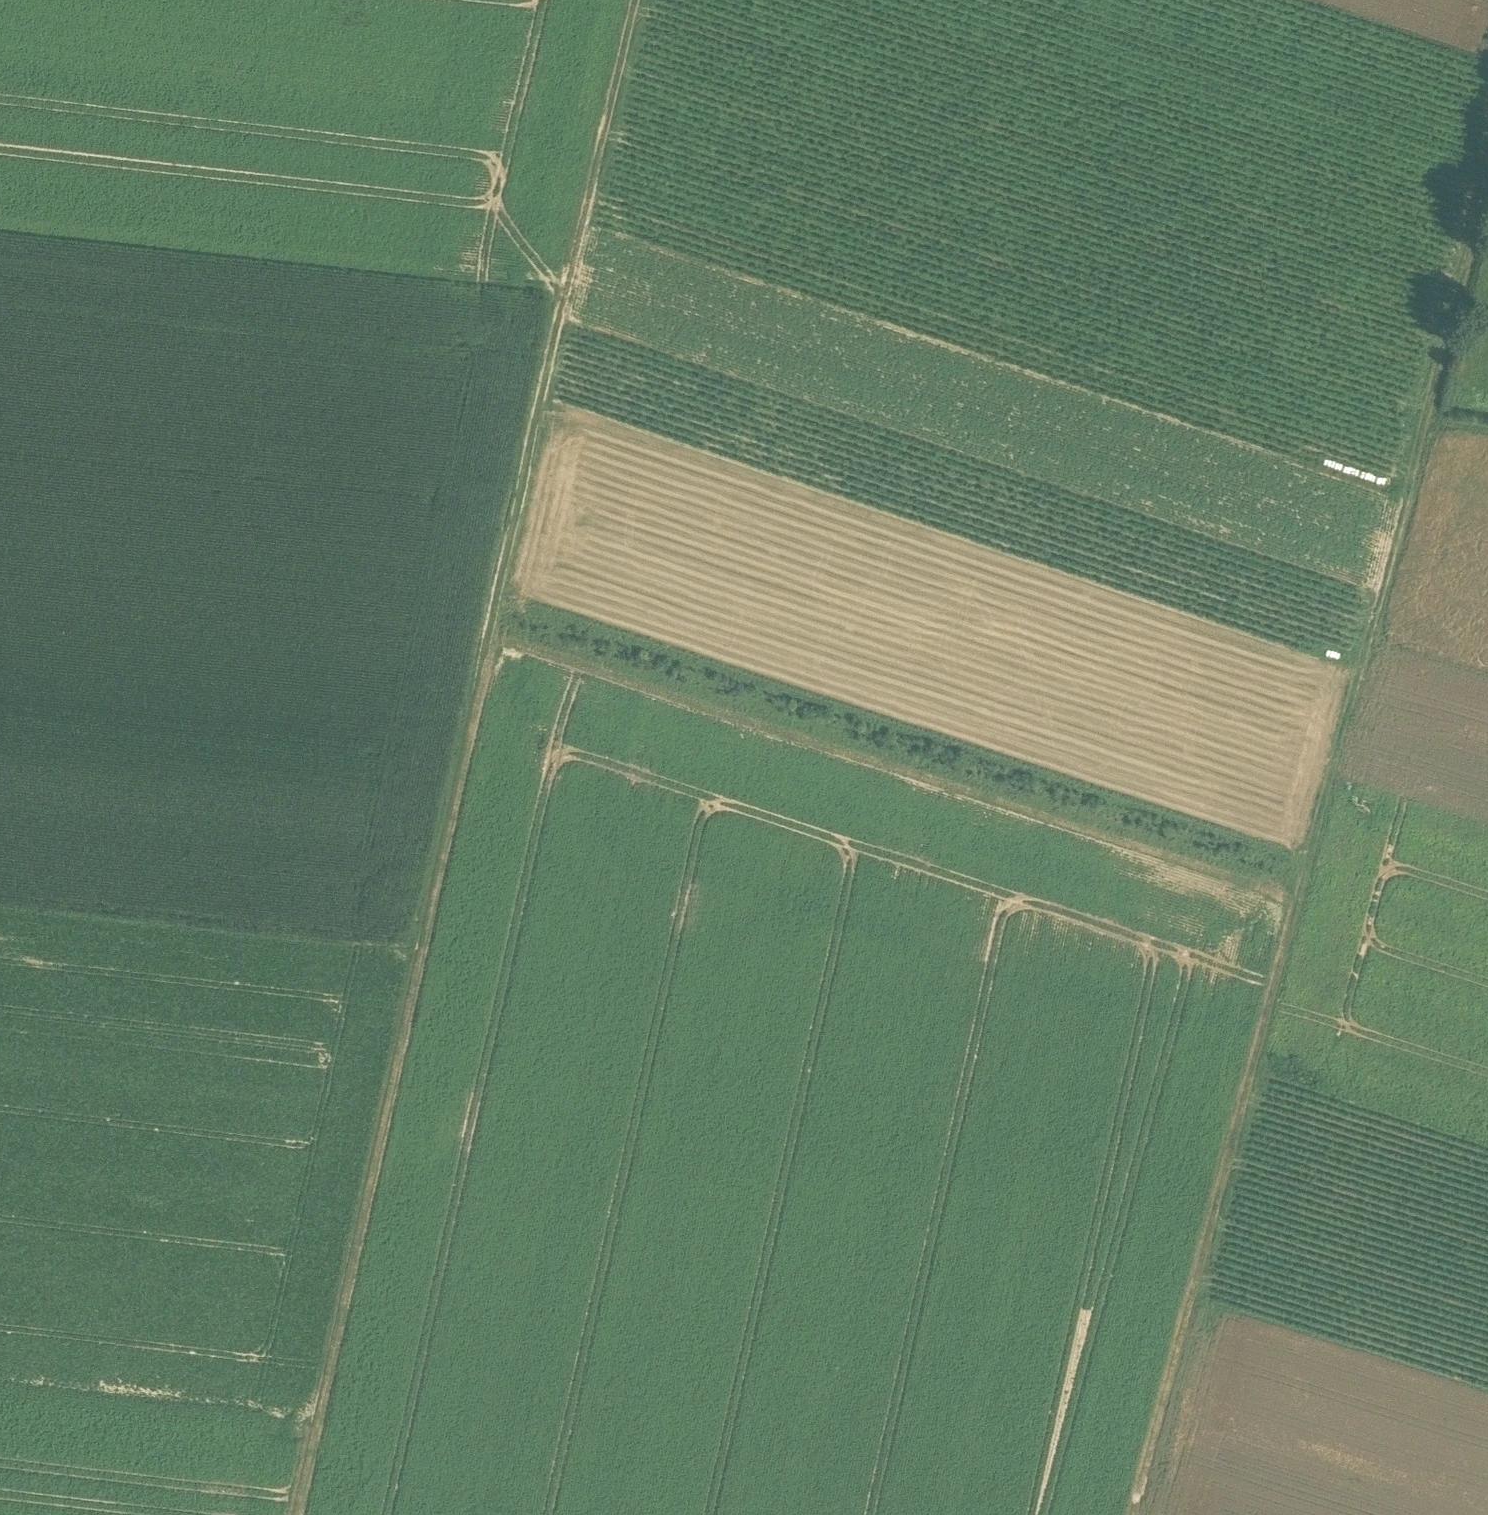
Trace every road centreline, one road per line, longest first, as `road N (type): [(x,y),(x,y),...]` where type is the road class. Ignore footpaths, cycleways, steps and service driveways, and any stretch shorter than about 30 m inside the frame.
road 1 (track): [(310,1514),(648,0)]
road 2 (track): [(1147,1514),(1487,258)]

